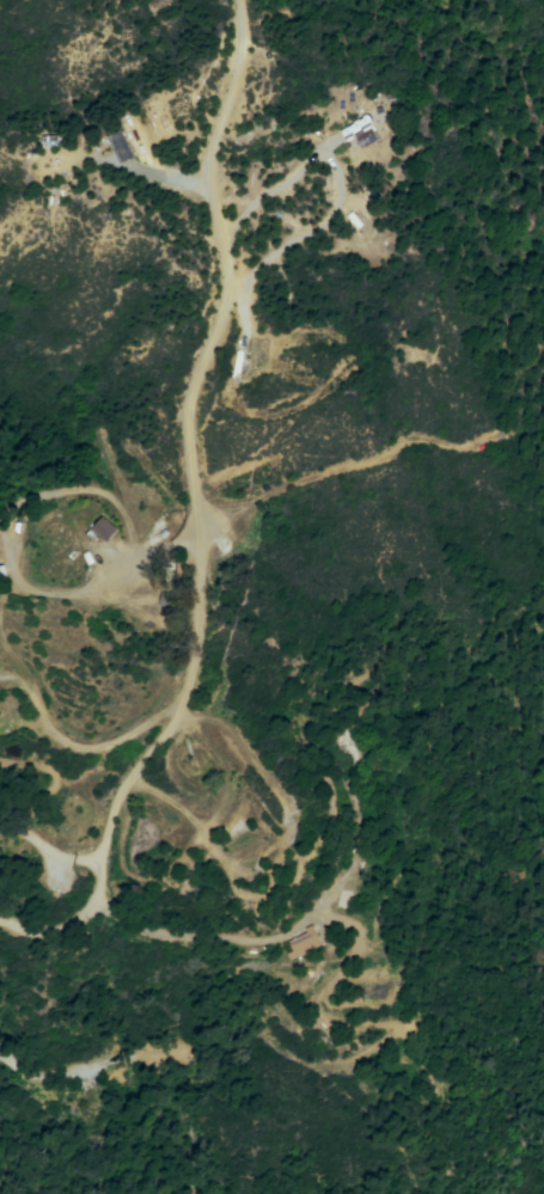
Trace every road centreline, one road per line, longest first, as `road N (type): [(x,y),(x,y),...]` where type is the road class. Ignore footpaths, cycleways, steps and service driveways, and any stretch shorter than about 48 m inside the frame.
road 1 (track): [(195,519),(380,458),(415,434),(467,447),(506,430)]
road 2 (track): [(356,863),(350,771),(341,763),(329,827),(304,858),(281,847)]
road 3 (track): [(126,779),(198,826),(201,844),(221,858),(281,847)]
road 4 (track): [(237,368),(227,394),(244,412),(276,414),(310,398),(346,362)]
road 5 (track): [(319,913),(356,923),(362,942),(322,992)]

